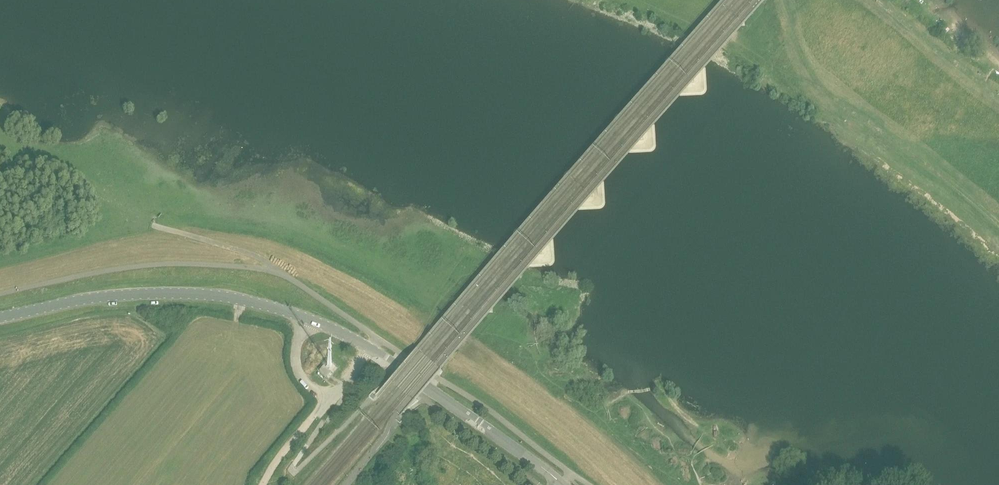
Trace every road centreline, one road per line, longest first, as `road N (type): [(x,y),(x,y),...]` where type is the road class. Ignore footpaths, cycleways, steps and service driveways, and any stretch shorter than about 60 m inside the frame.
road 1 (tertiary): [(372,348),(279,308),(212,294),(98,296),(0,316)]
road 2 (tertiary): [(561,482),(372,348)]
road 3 (track): [(275,271),(253,254),(152,225)]

